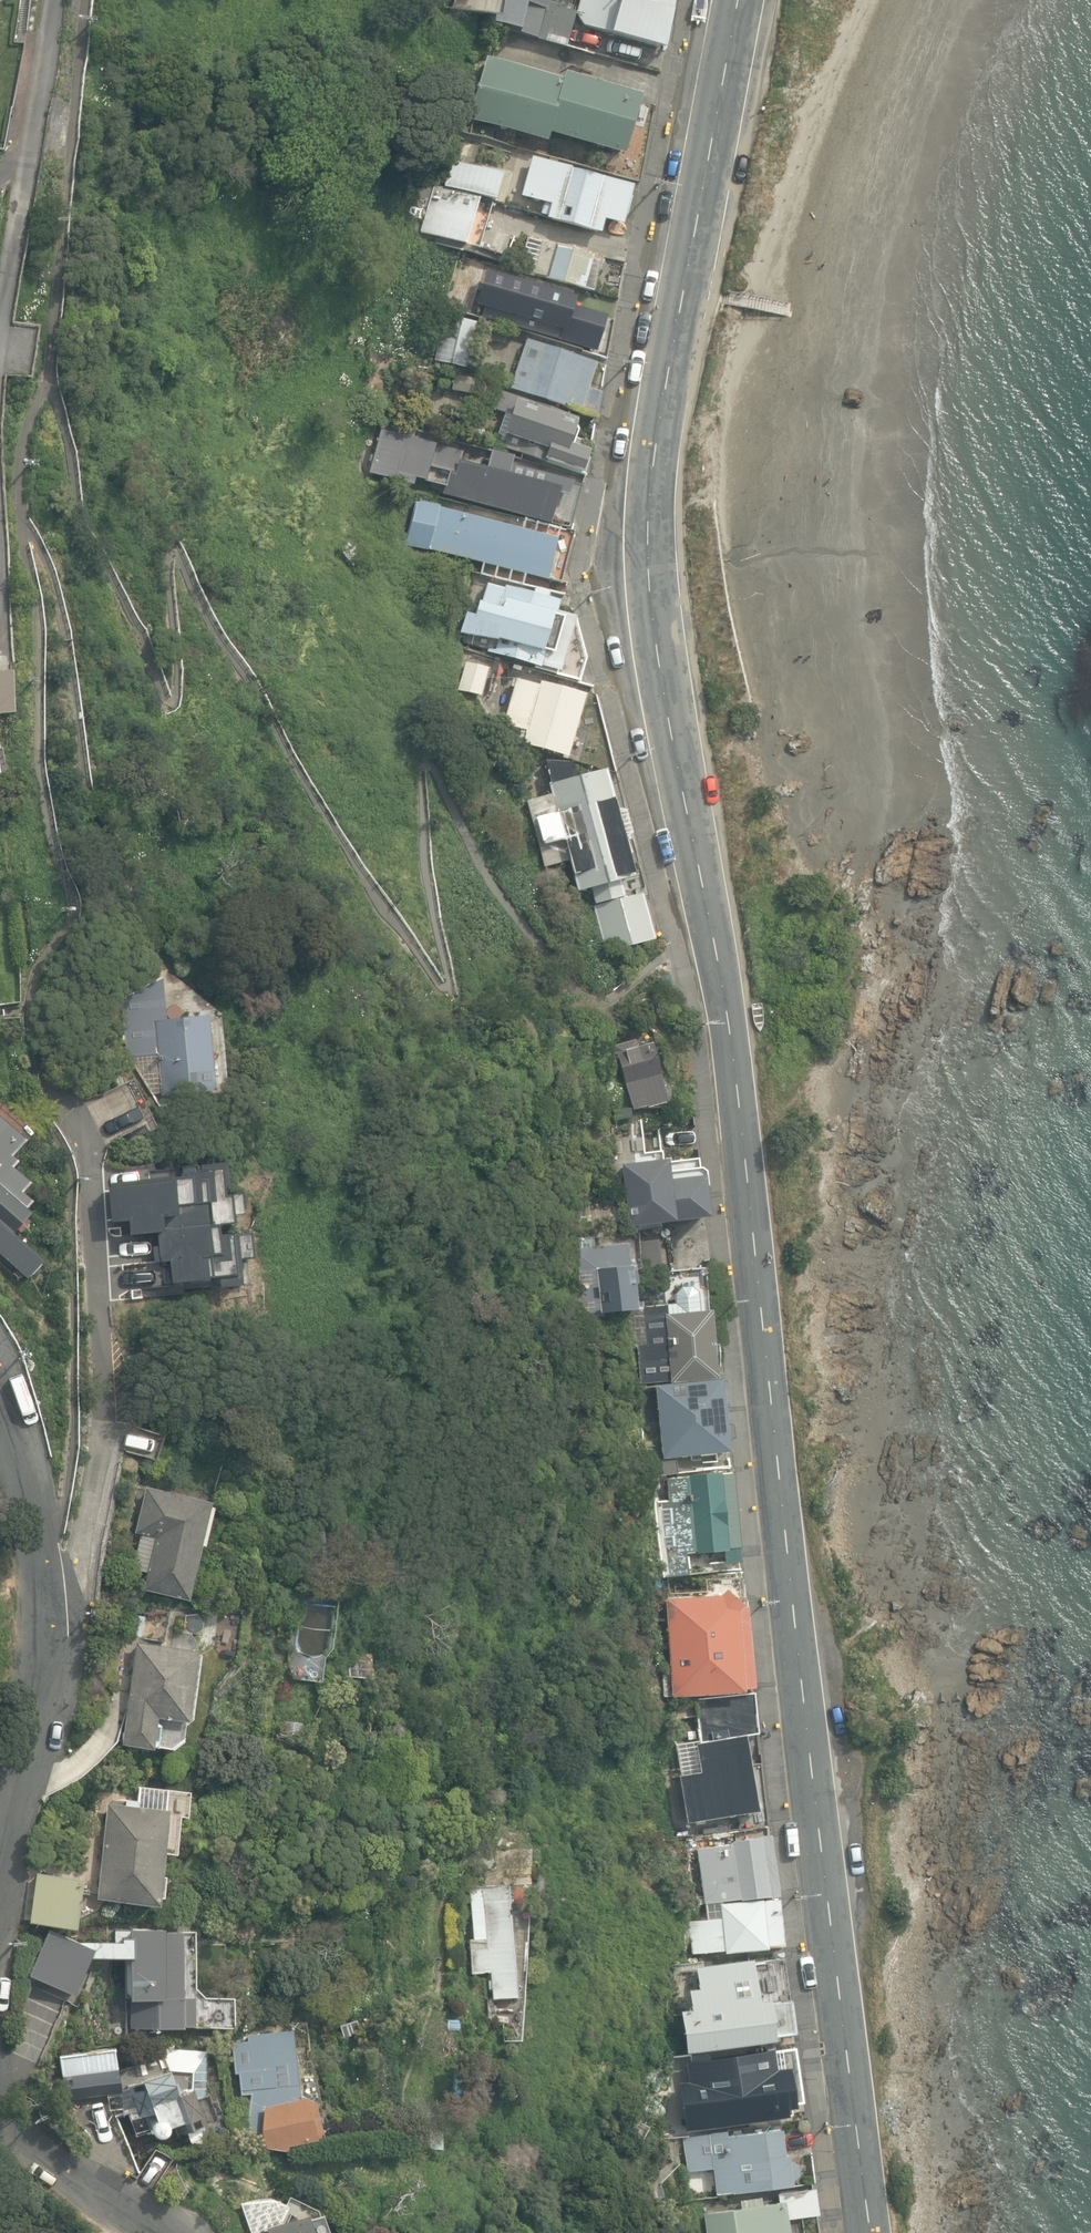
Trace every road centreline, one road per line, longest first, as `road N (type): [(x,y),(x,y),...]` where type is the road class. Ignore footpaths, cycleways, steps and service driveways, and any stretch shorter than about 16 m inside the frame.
road 1 (tertiary): [(736,0),(651,467),(650,573),(662,690),(740,1097),(869,2232)]
road 2 (residential): [(0,1400),(53,1592),(32,1751),(0,1878)]
road 3 (residential): [(0,2115),(160,2232)]

